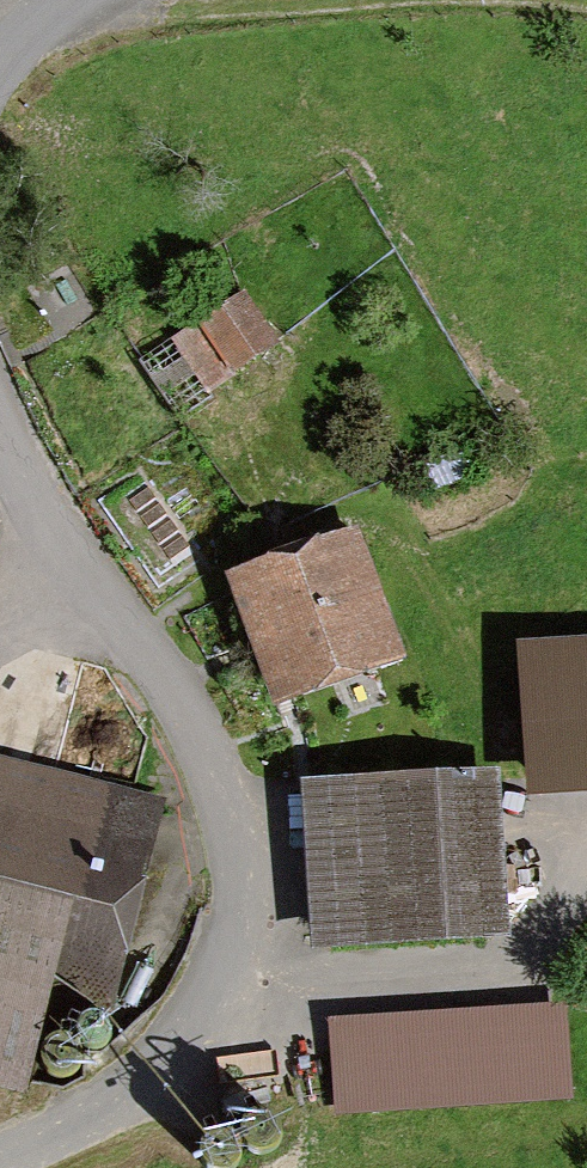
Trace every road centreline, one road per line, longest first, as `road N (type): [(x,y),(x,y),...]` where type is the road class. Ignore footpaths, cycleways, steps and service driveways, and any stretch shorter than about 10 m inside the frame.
road 1 (unclassified): [(0,431),(216,772),(246,877),(236,978),(192,1044),(147,1082),(0,1149)]
road 2 (track): [(334,0),(42,23)]

